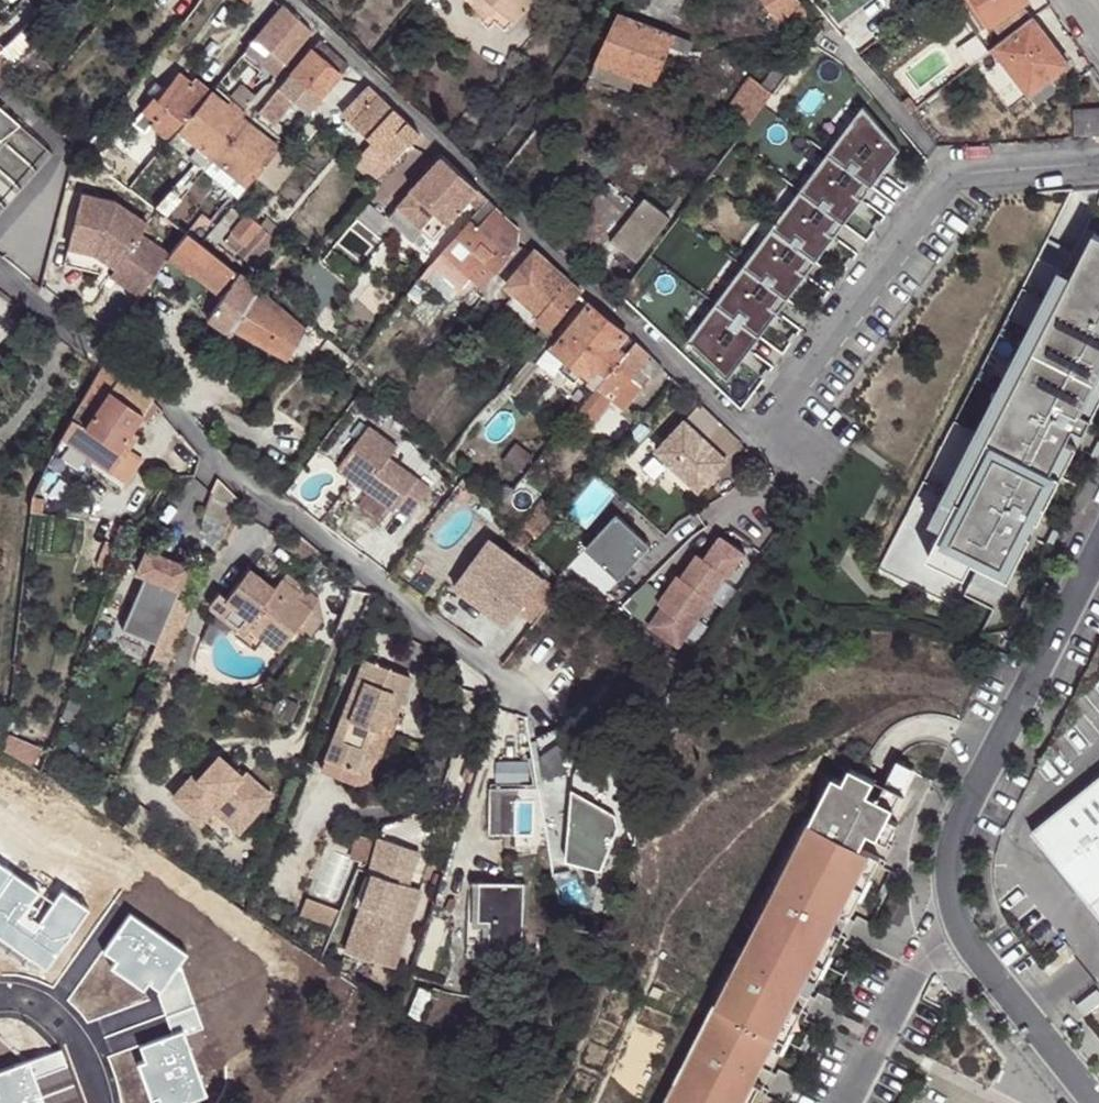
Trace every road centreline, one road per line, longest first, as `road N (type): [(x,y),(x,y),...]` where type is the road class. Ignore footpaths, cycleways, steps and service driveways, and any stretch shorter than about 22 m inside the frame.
road 1 (residential): [(1098,547),(954,840),(949,887),(971,951),(1094,1102)]
road 2 (residential): [(755,435),(291,0)]
road 3 (residential): [(755,435),(945,169),(1098,163)]

